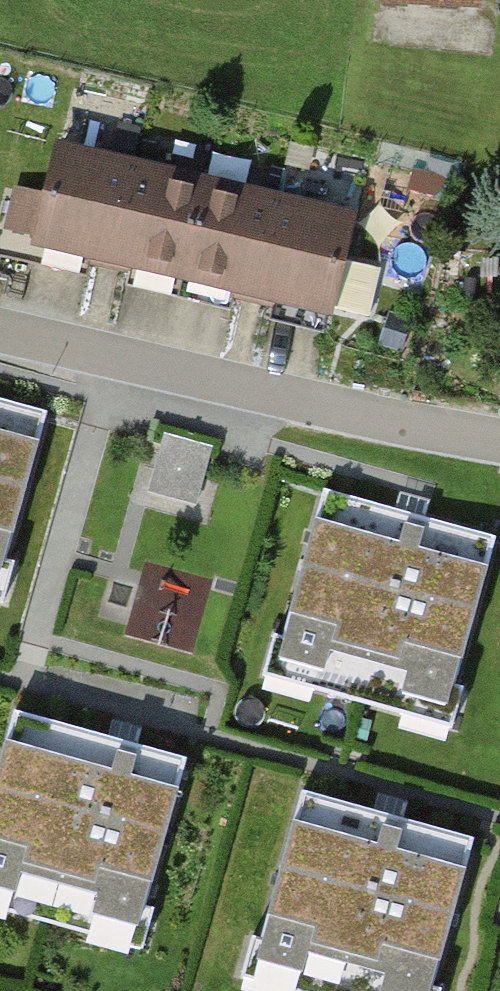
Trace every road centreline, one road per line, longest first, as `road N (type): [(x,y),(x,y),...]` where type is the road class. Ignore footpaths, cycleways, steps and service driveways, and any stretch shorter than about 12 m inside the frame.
road 1 (residential): [(0,331),(499,441)]

